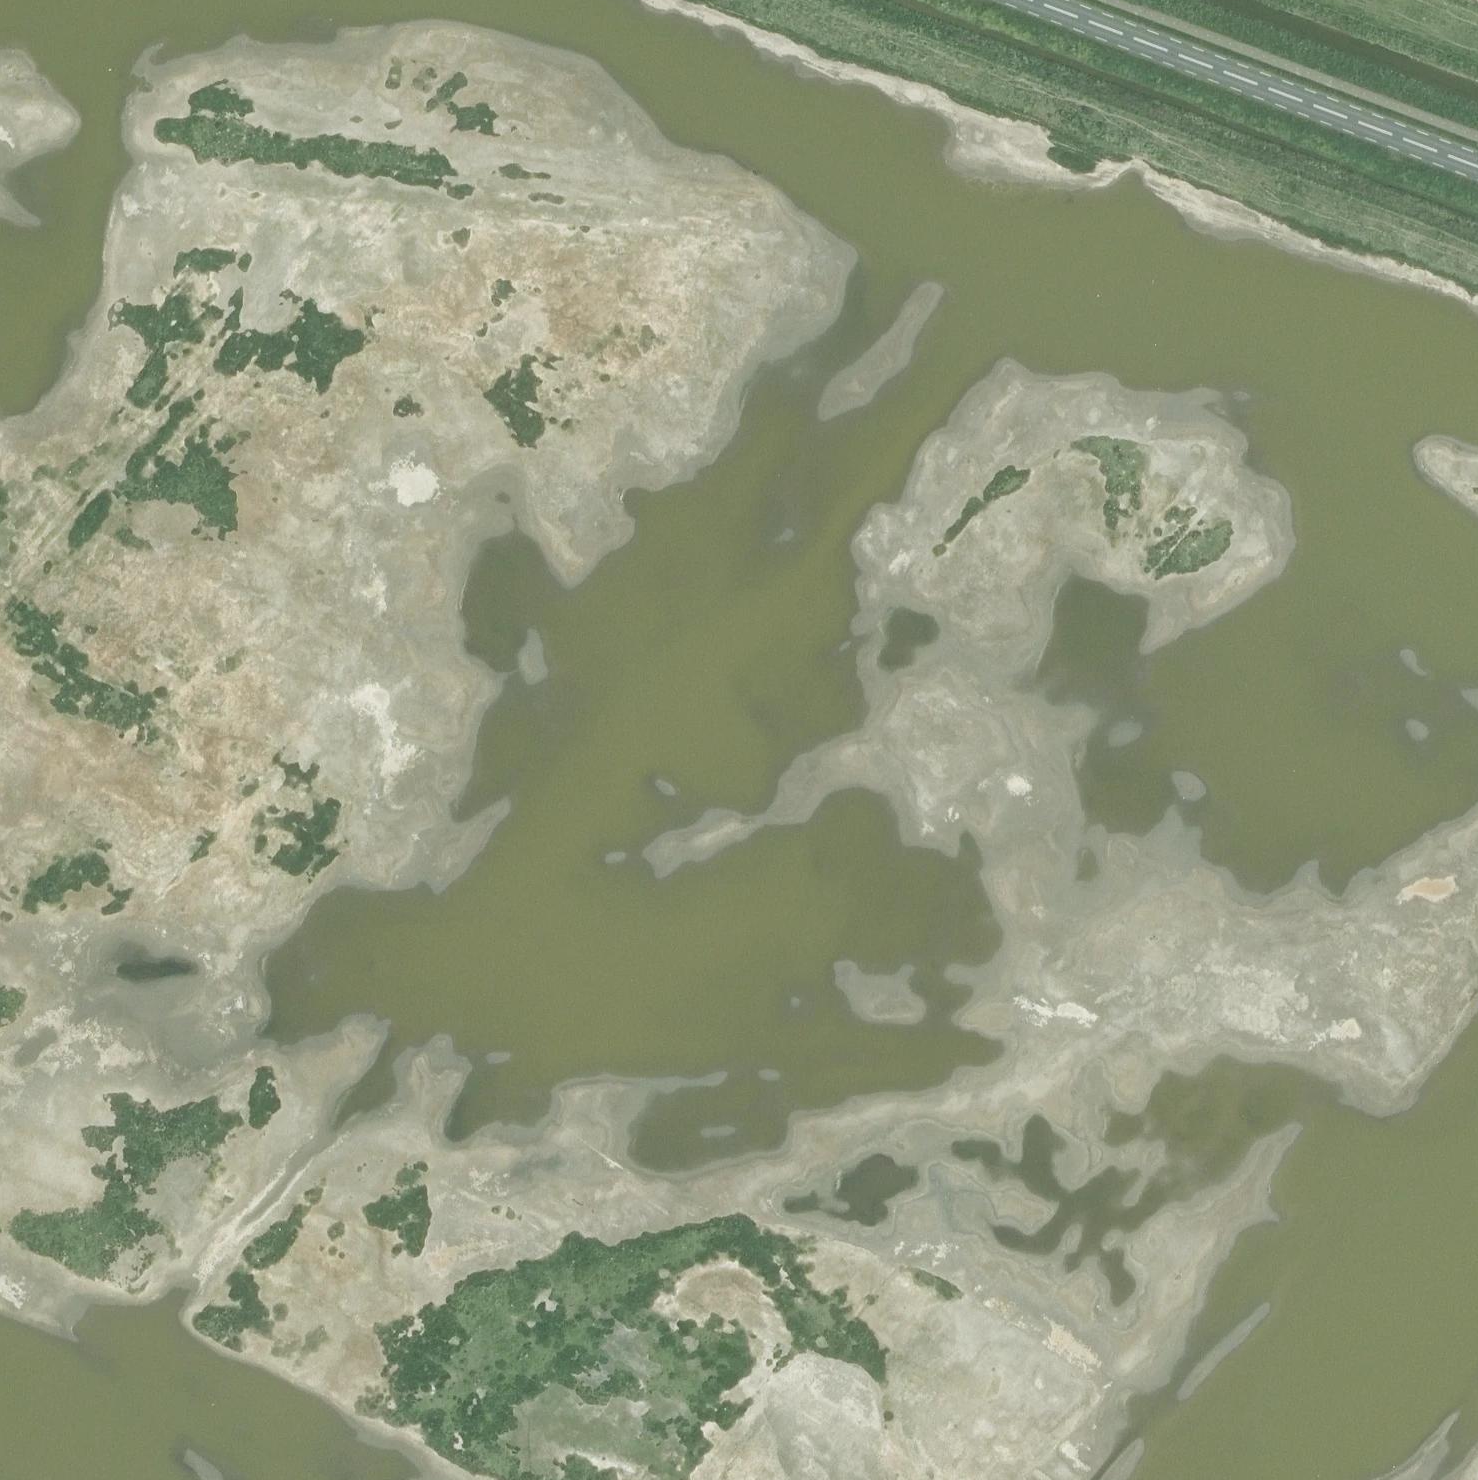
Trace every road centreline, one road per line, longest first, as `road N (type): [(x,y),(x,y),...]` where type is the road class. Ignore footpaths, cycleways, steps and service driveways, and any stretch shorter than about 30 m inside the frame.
road 1 (primary): [(1477,167),(1030,0)]

